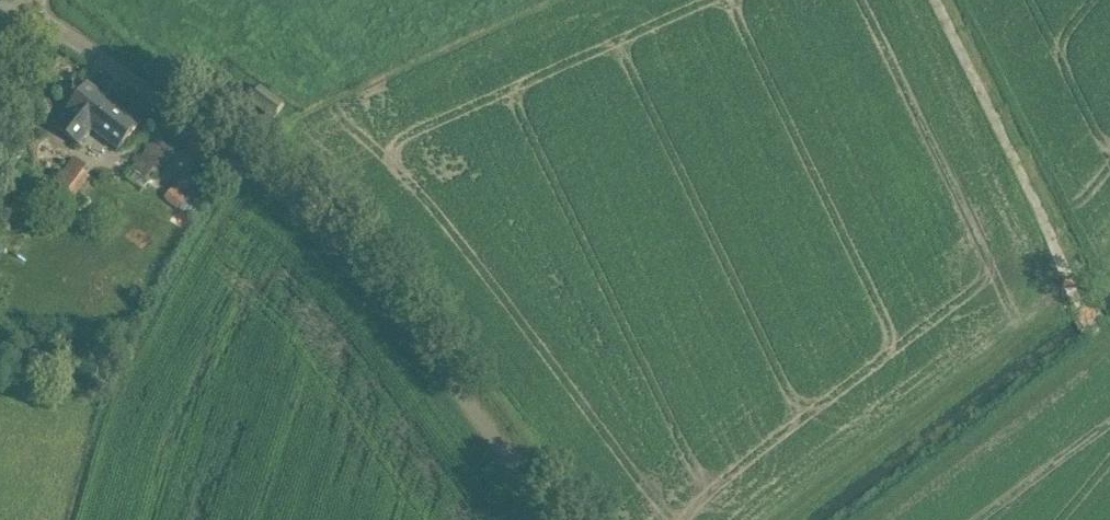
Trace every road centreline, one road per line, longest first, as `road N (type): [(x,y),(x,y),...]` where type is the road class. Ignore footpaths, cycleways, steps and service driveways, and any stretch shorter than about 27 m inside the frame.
road 1 (unclassified): [(553,519),(354,261),(184,120),(73,38),(30,19)]

